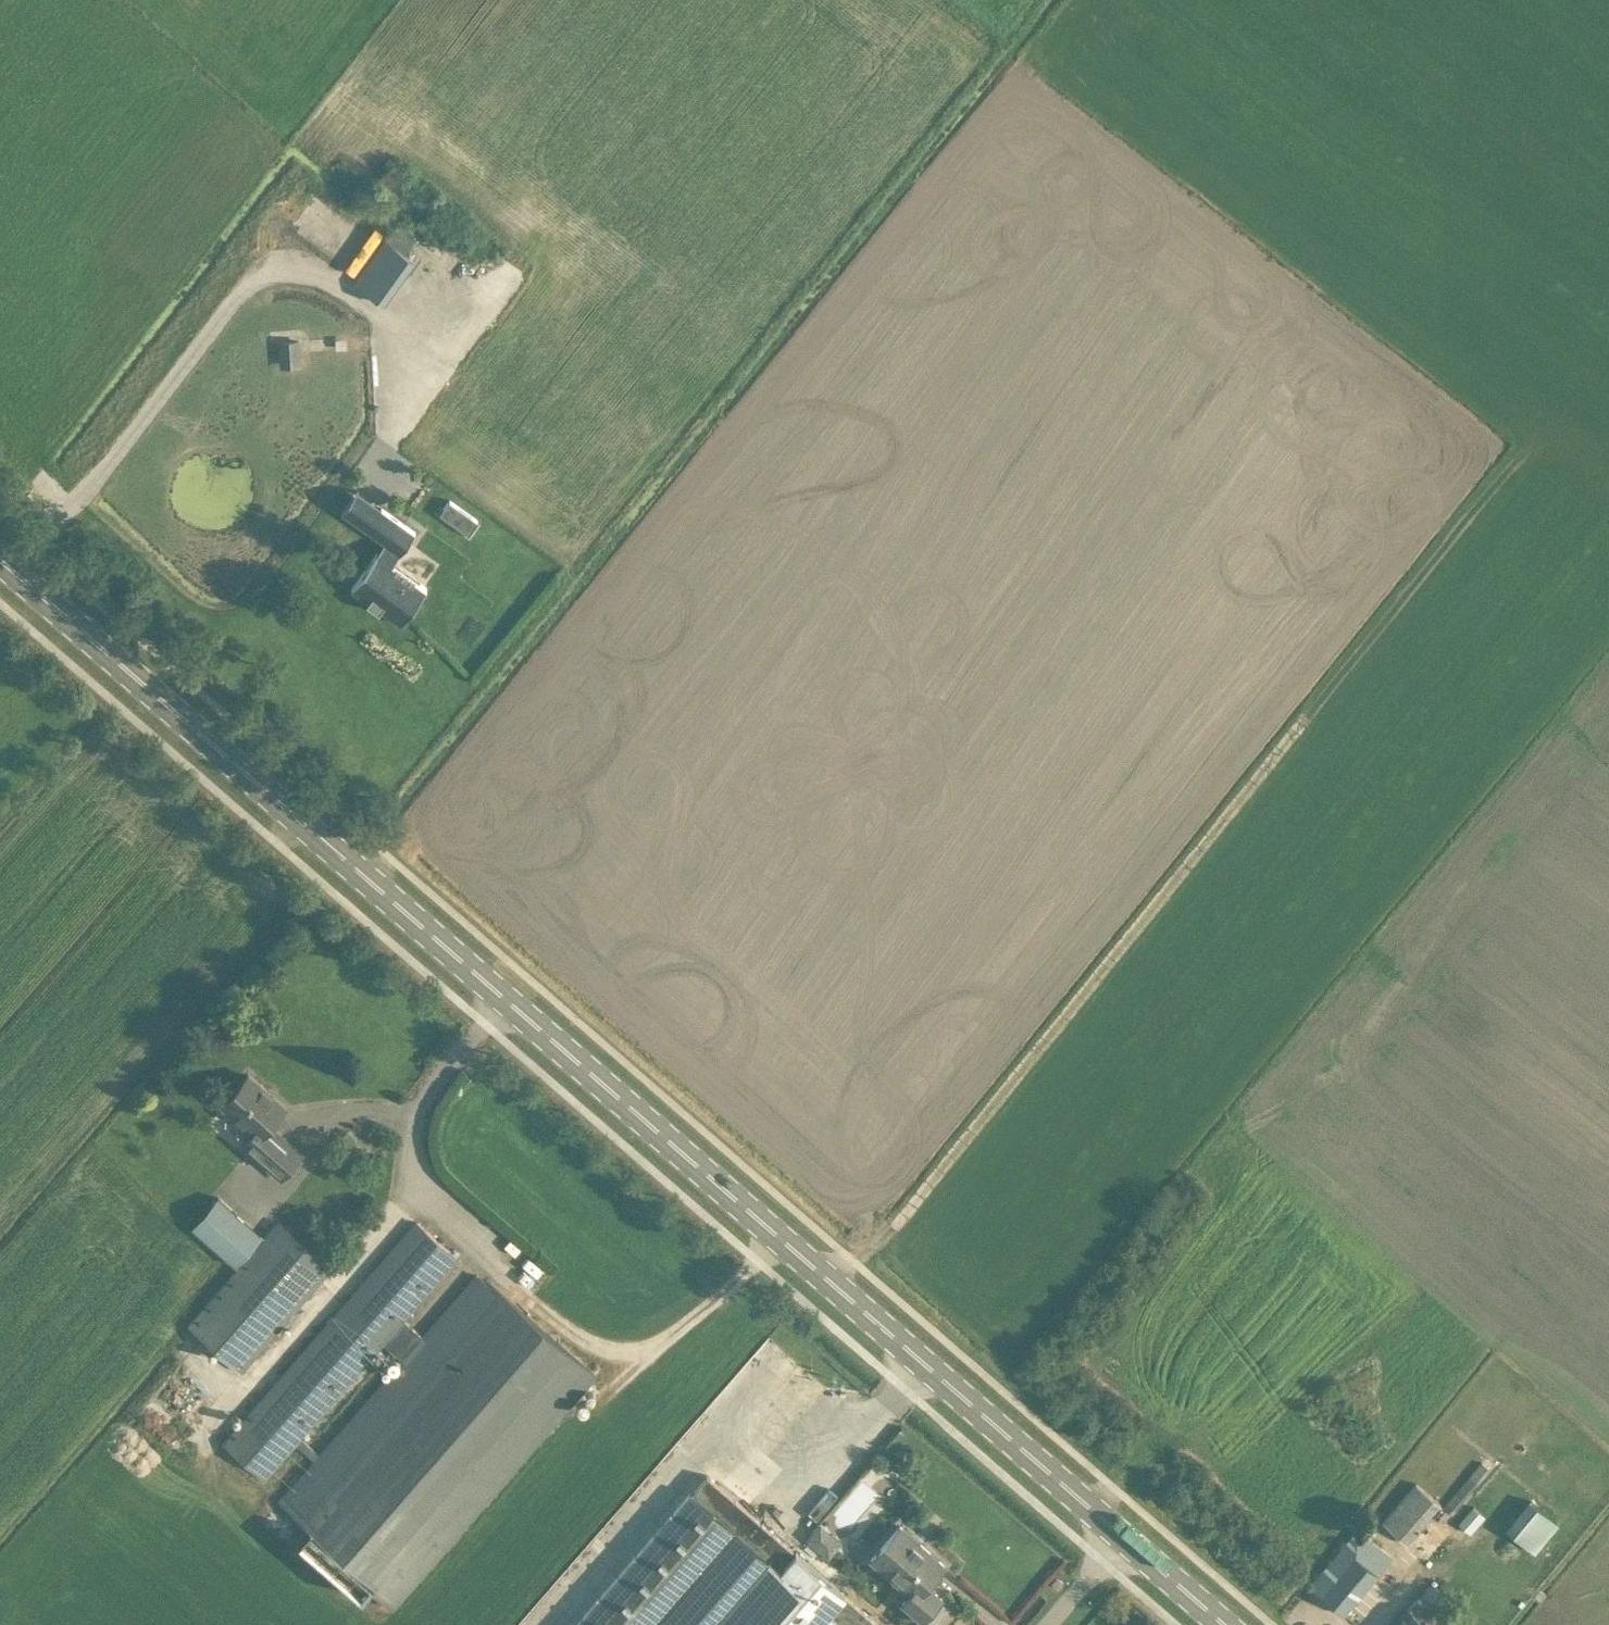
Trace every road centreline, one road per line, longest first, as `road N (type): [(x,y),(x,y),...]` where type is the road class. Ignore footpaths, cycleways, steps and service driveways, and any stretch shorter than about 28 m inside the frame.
road 1 (primary): [(1123,1535),(0,557)]
road 2 (track): [(1307,725),(834,1284)]
road 3 (primary): [(1229,1624),(1123,1535)]

